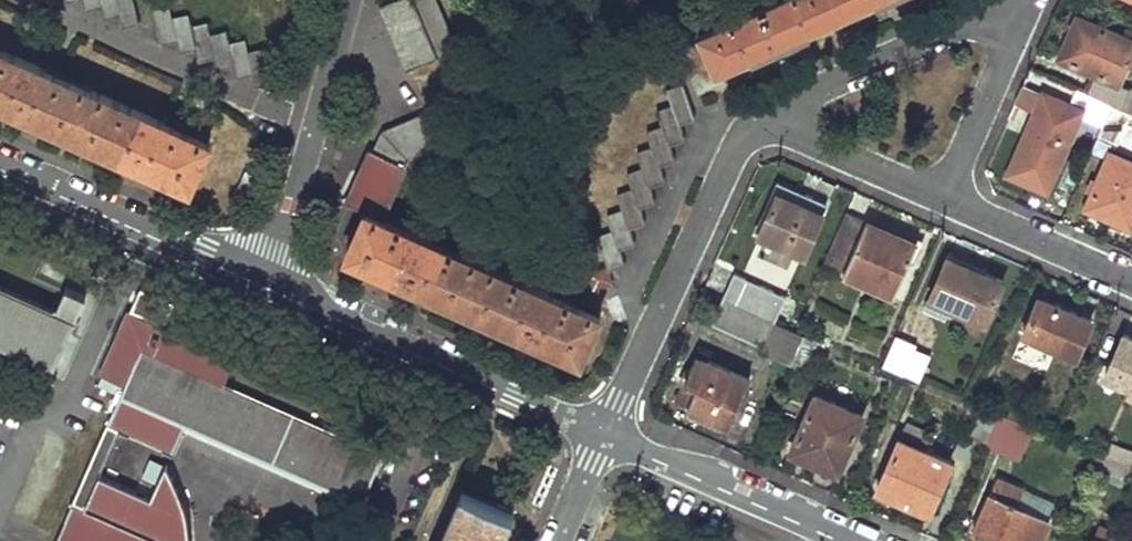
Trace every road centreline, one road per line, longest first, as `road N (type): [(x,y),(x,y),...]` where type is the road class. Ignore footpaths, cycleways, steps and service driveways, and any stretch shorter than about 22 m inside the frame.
road 1 (residential): [(270,285),(607,438)]
road 2 (residential): [(607,438),(747,117)]
road 3 (residential): [(747,117),(1028,0)]
road 4 (residential): [(0,163),(270,285)]
road 5 (residential): [(270,285),(348,0)]
road 6 (residential): [(837,540),(607,438)]
road 7 (residential): [(941,201),(1029,0)]
road 8 (residential): [(747,117),(941,201)]
road 9 (residential): [(941,201),(1131,284)]

